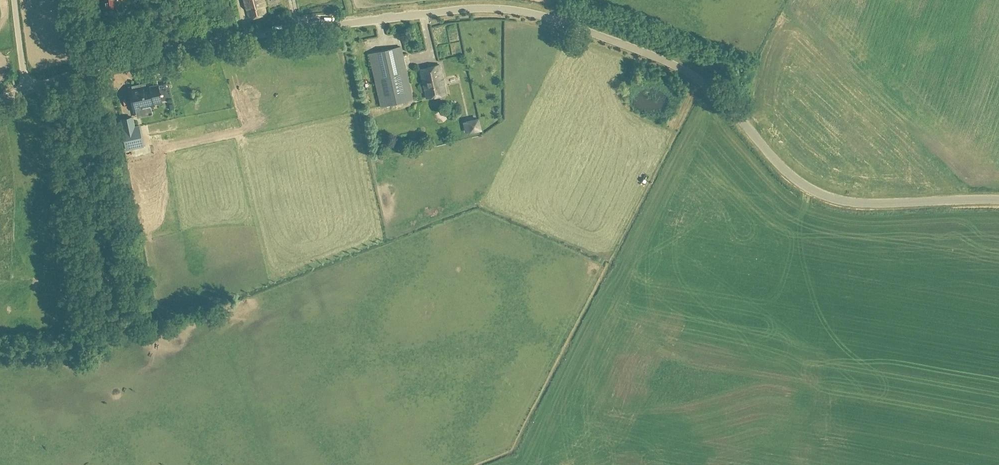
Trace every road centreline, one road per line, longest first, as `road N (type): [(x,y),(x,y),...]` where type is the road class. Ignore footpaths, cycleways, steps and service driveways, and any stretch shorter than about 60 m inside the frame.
road 1 (unclassified): [(998,199),(829,197),(792,176),(723,97),(683,69),(508,9),(184,47),(0,100)]

